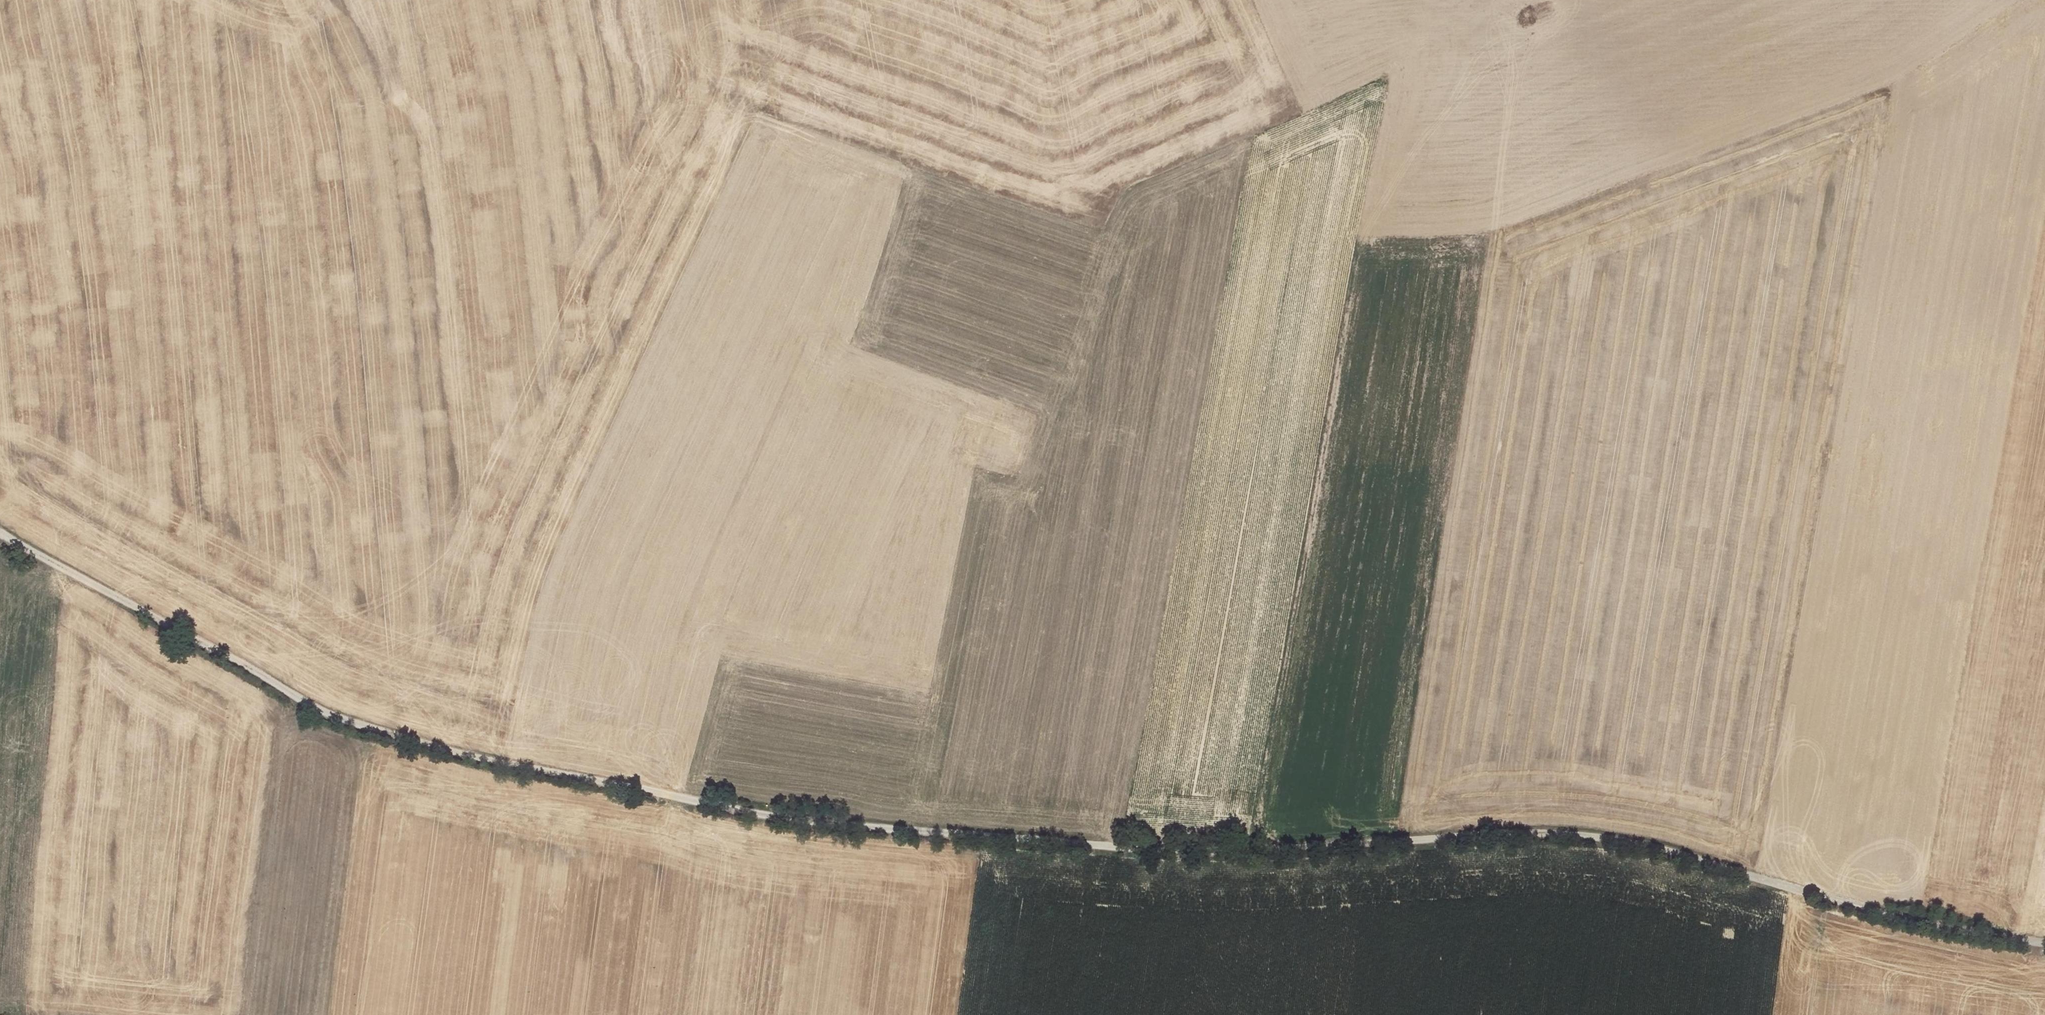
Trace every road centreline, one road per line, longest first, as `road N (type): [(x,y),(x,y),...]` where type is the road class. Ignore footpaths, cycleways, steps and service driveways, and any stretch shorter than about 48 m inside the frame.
road 1 (track): [(1729,868),(1586,838),(1145,849),(721,809),(508,767),(323,713),(0,535)]
road 2 (unclassified): [(2044,943),(1935,928),(1729,868)]
road 3 (track): [(2027,0),(1908,78)]

